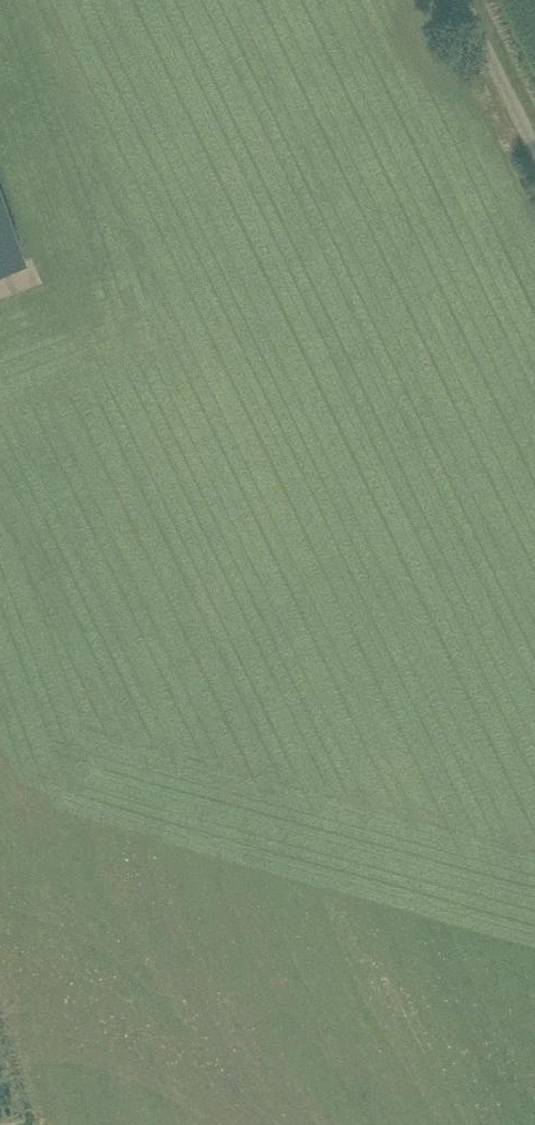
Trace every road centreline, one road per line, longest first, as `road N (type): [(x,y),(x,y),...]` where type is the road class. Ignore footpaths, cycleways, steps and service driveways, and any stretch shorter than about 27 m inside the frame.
road 1 (unclassified): [(534,153),(460,0)]

